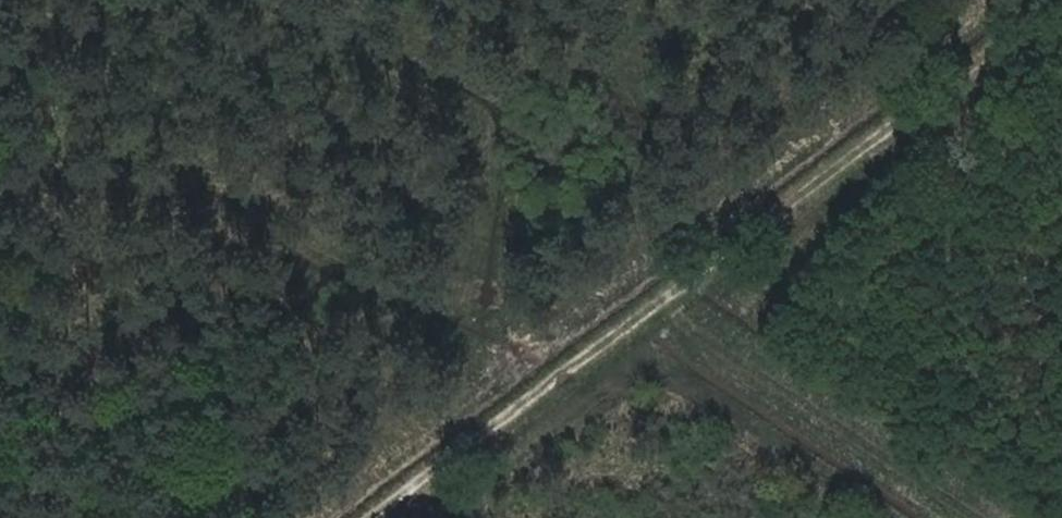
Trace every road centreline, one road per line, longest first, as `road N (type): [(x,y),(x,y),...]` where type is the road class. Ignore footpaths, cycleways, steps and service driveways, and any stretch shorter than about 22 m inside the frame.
road 1 (track): [(999,0),(300,517)]
road 2 (track): [(382,517),(1061,1)]

